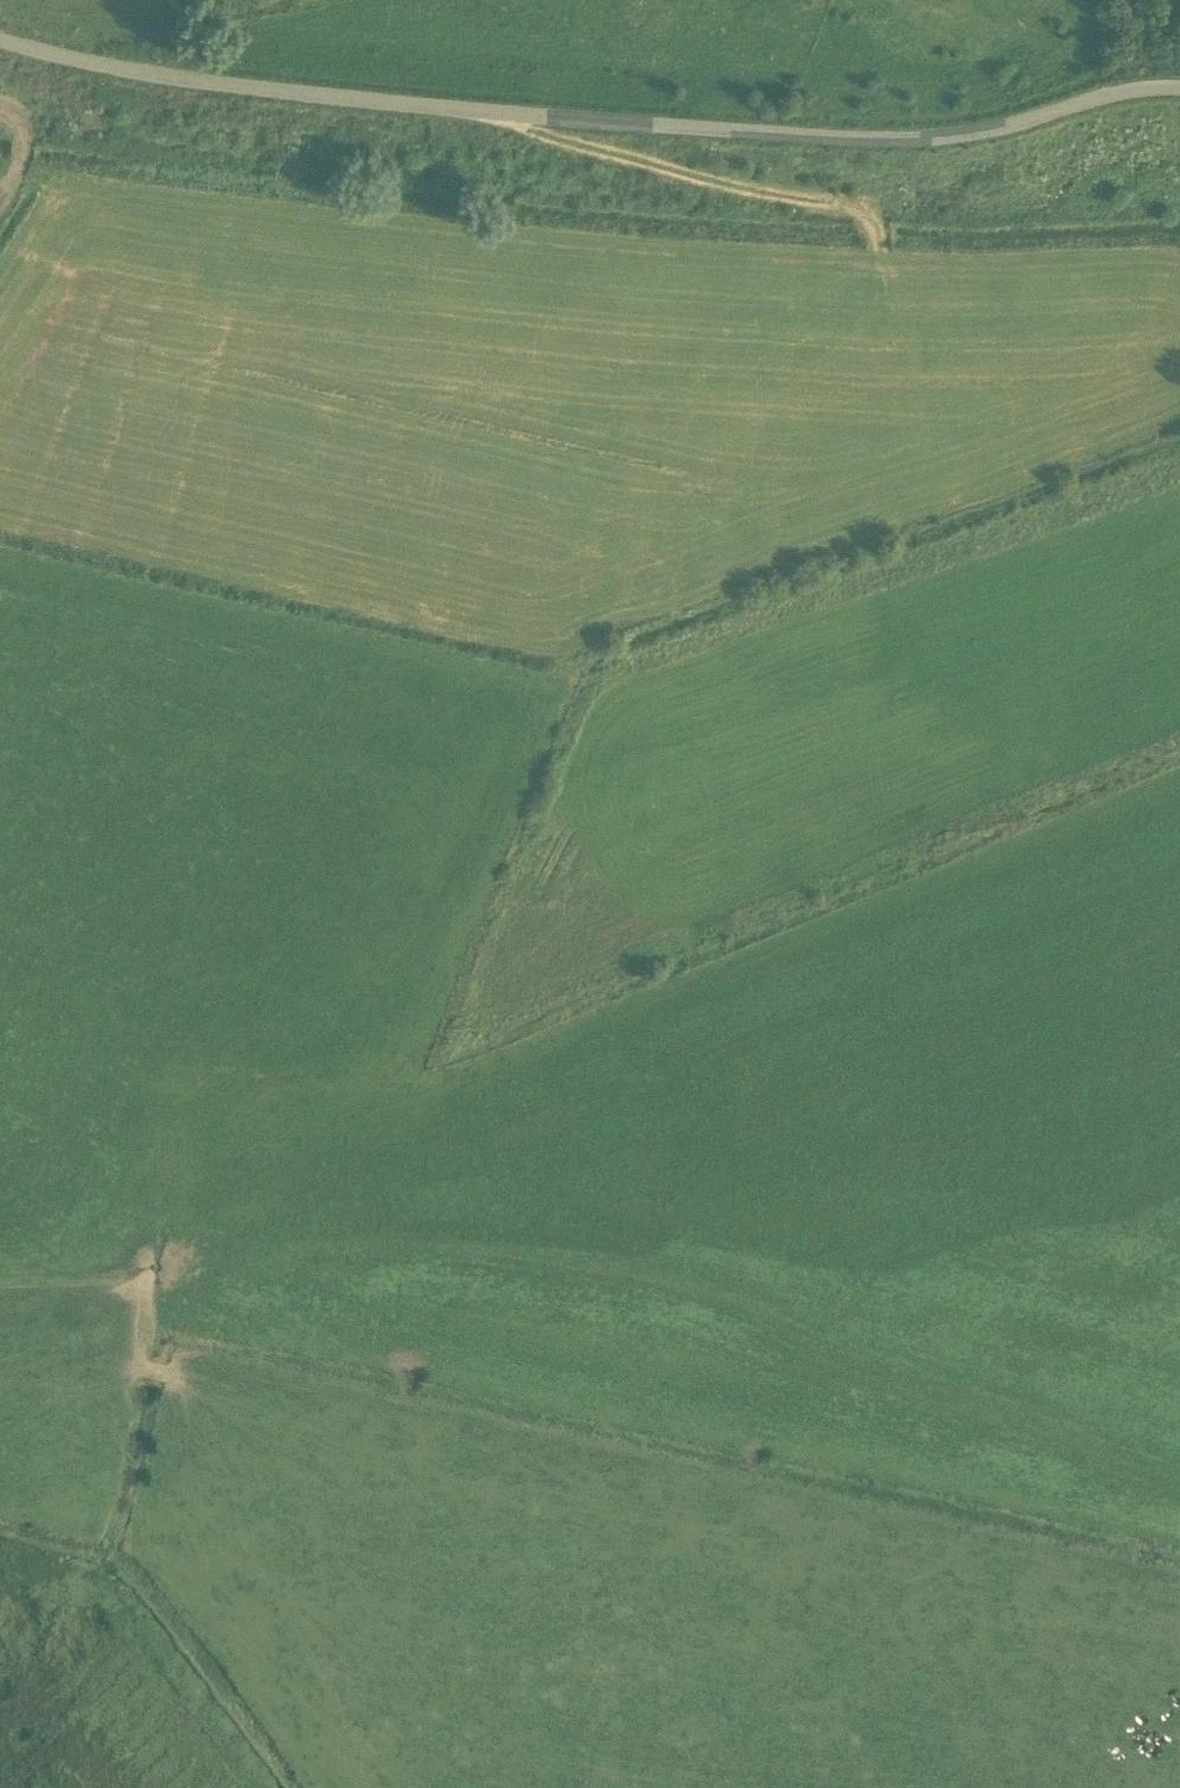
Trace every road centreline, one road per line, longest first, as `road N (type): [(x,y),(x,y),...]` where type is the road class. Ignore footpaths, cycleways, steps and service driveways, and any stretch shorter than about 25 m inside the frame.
road 1 (unclassified): [(0,38),(49,55),(310,96),(895,139),(981,131),(1087,98),(1179,88)]

